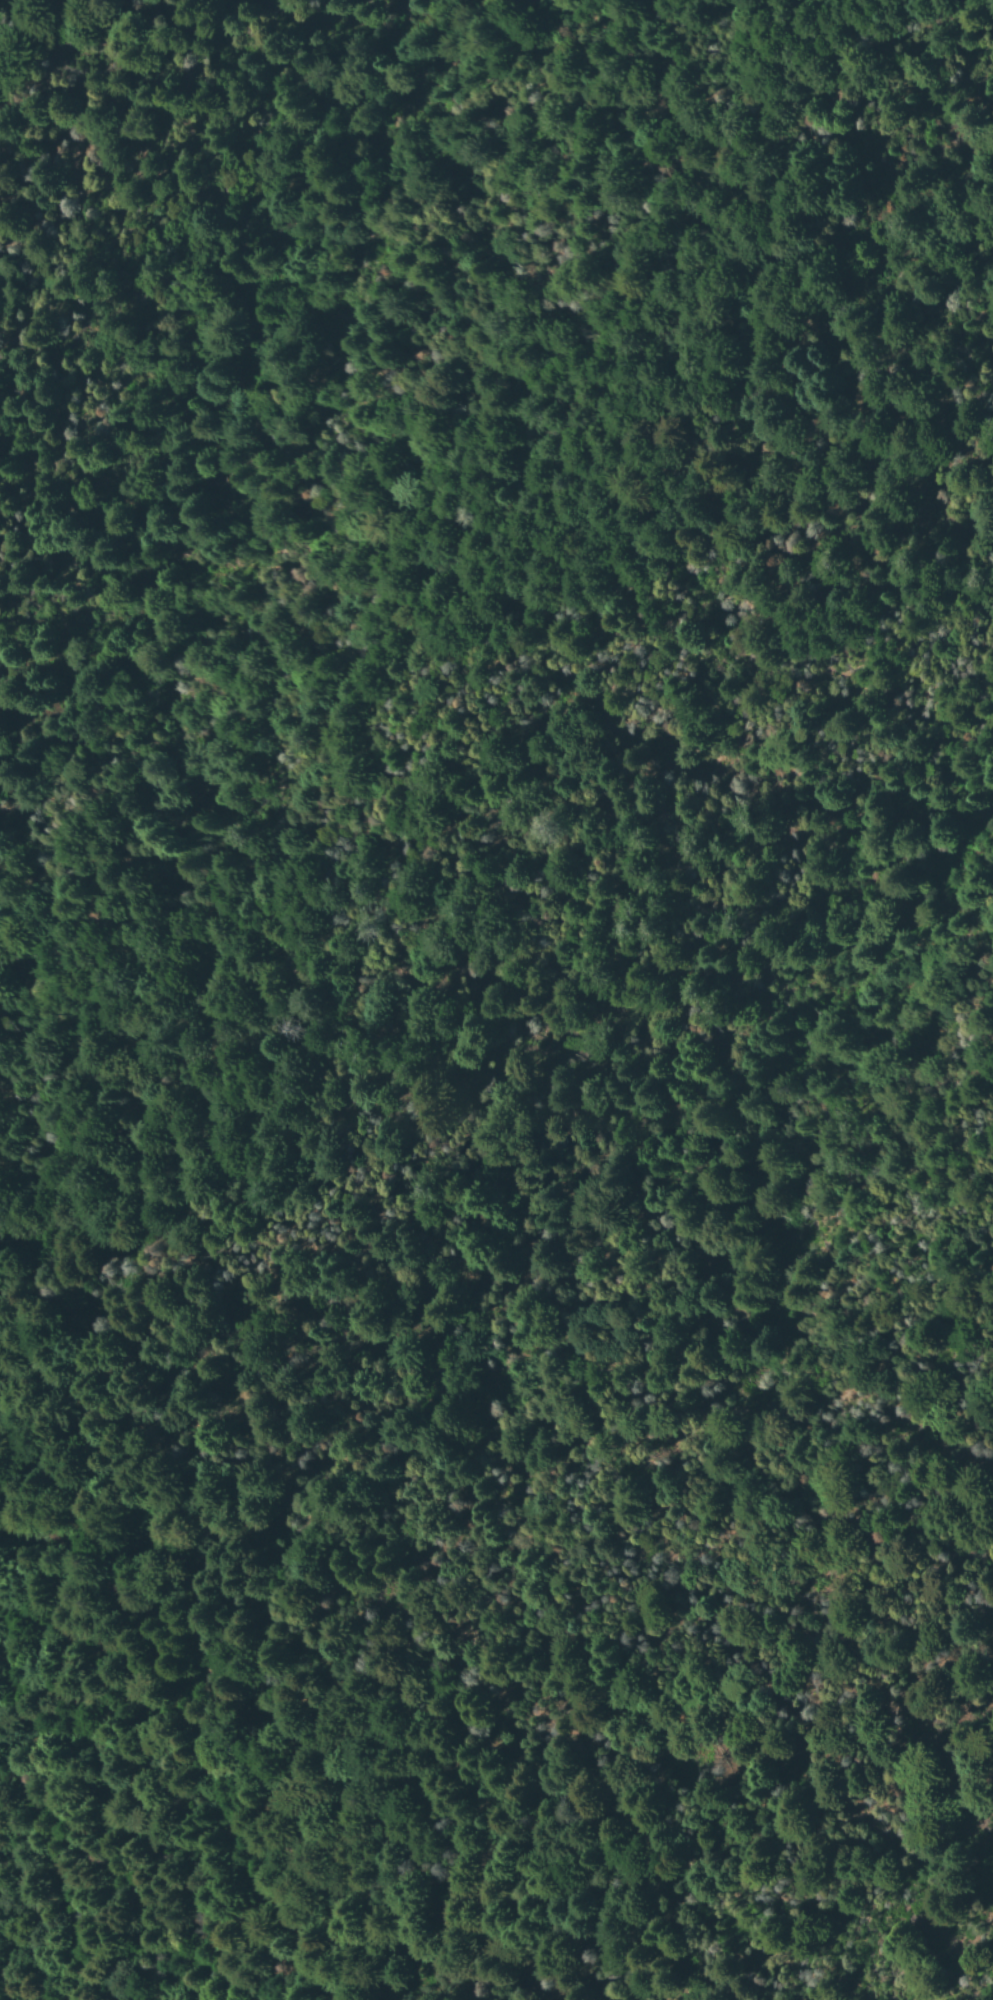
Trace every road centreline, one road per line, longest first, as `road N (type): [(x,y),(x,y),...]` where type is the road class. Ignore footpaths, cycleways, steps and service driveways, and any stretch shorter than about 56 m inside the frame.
road 1 (track): [(0,1512),(138,1626),(170,1638),(190,1676),(195,1736),(234,1849),(284,1949),(296,1999)]

